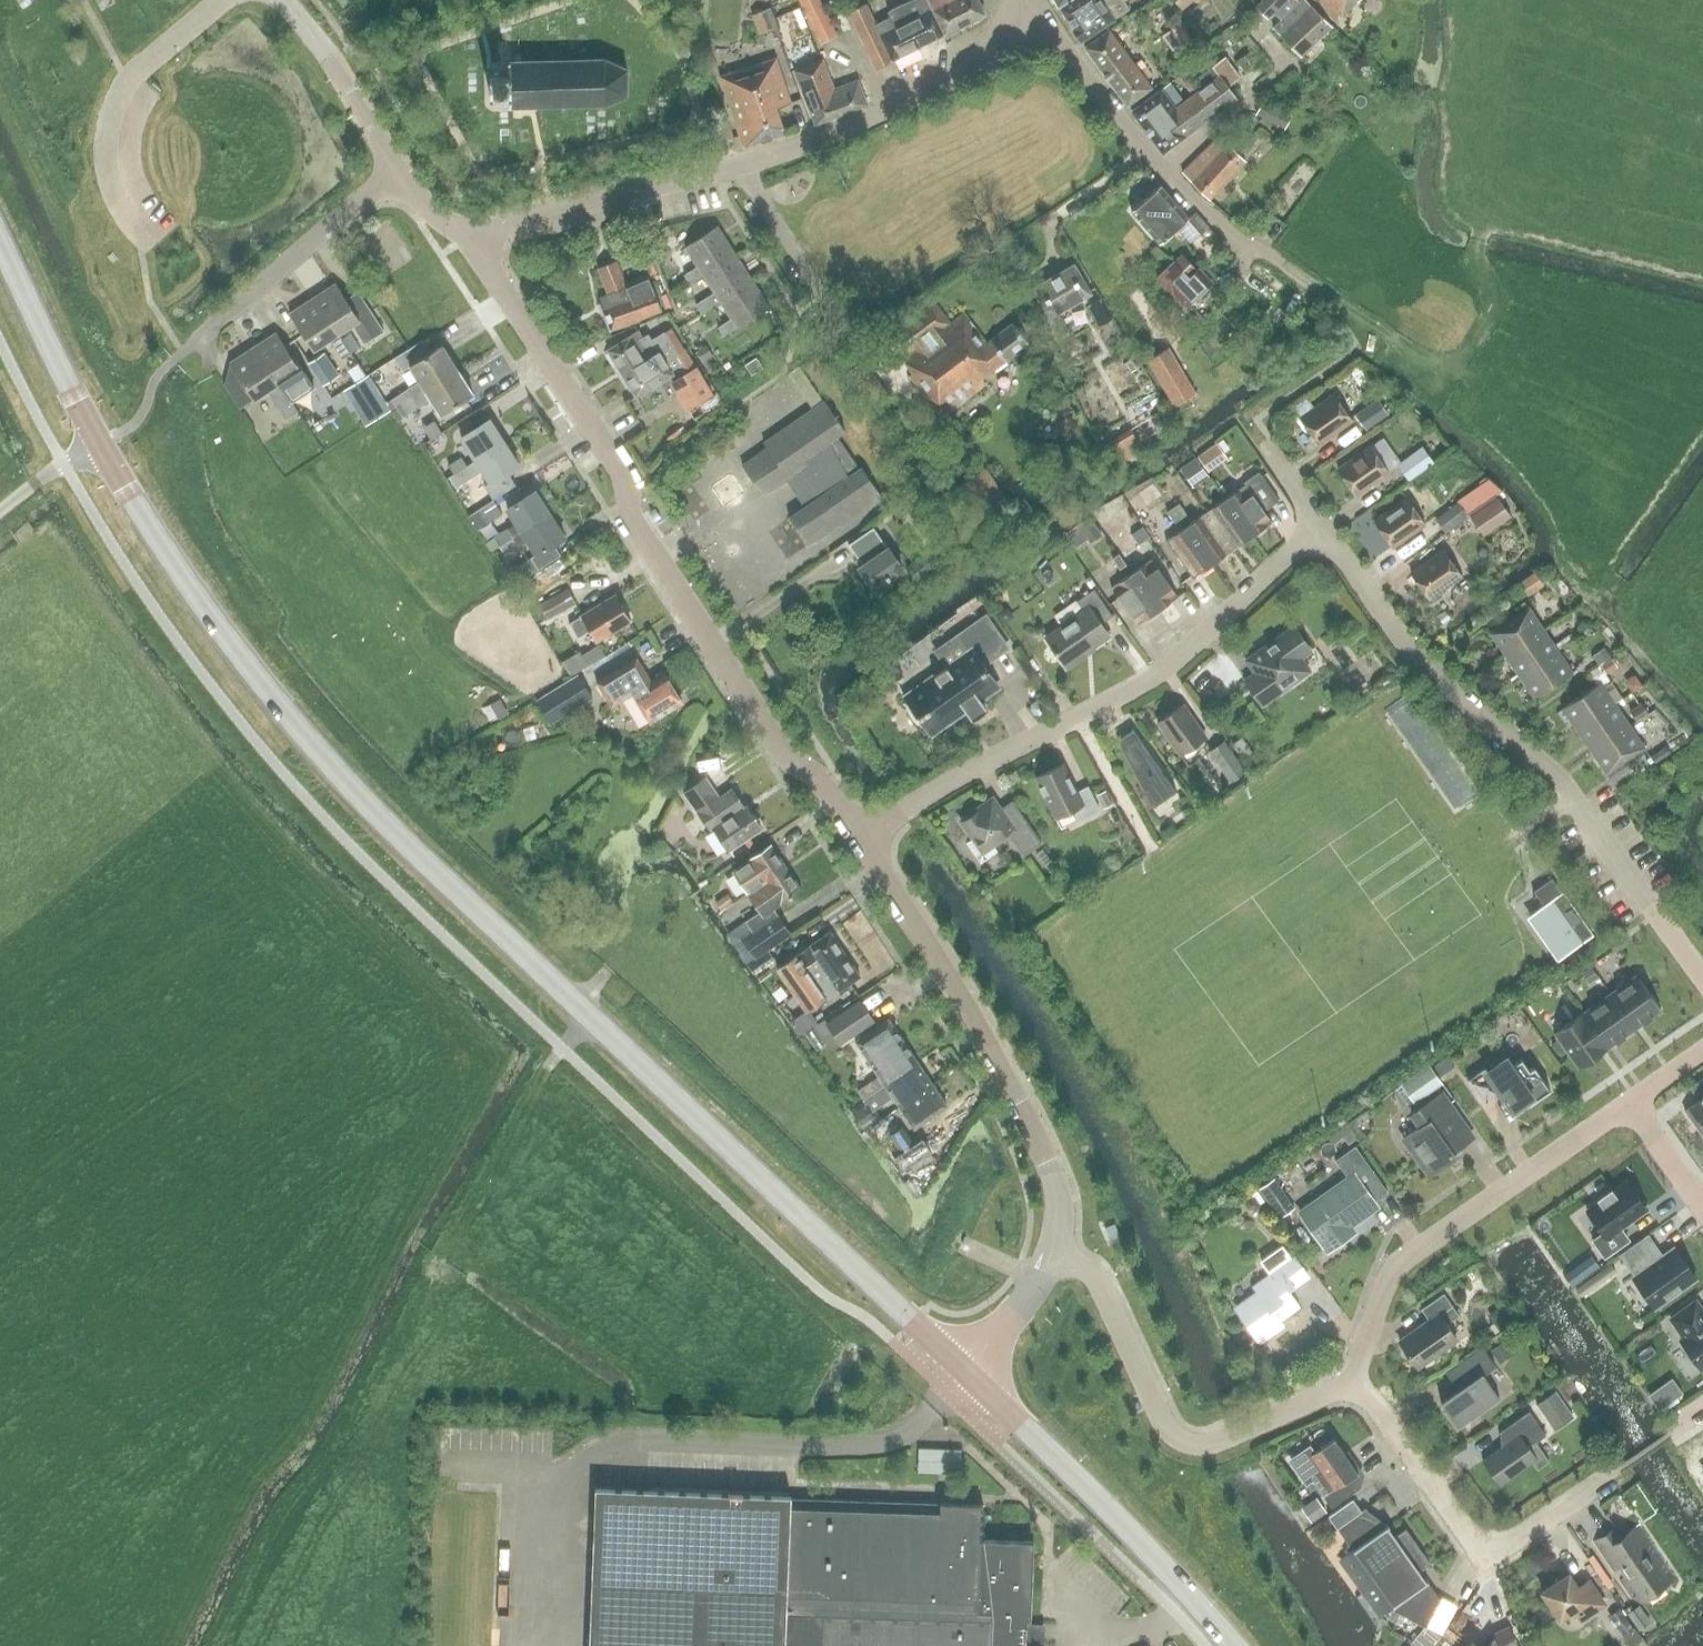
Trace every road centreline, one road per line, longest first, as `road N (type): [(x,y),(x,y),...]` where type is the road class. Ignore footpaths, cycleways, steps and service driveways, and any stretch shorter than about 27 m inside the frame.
road 1 (primary): [(967,1371),(462,896),(267,690),(101,445),(0,243)]
road 2 (residential): [(861,837),(1161,673),(1324,534),(1428,667),(1567,791),(1702,977)]
road 3 (unclassified): [(861,837),(827,791),(780,749),(633,520),(621,475),(473,244)]
road 4 (unclassified): [(473,244),(509,227),(807,144),(955,79),(990,47),(1014,0)]
road 5 (unclassified): [(1054,1254),(1059,1192),(1049,1164),(861,837)]
road 6 (unclassified): [(1356,1380),(1223,1438),(1179,1436),(1164,1422),(1102,1285),(1054,1254)]
road 7 (residential): [(1356,1380),(1403,1262),(1630,1105)]
road 8 (primary): [(1235,1645),(1092,1491),(967,1371)]
road 9 (residential): [(1609,1477),(1494,1550),(1473,1544),(1356,1380)]
road 10 (unclassified): [(473,244),(400,169),(283,0)]
road 11 (track): [(1241,247),(1269,252),(1400,344)]
road 12 (unclassified): [(967,1371),(1032,1295),(1054,1254)]
road 13 (residential): [(1630,1105),(1702,1208)]

